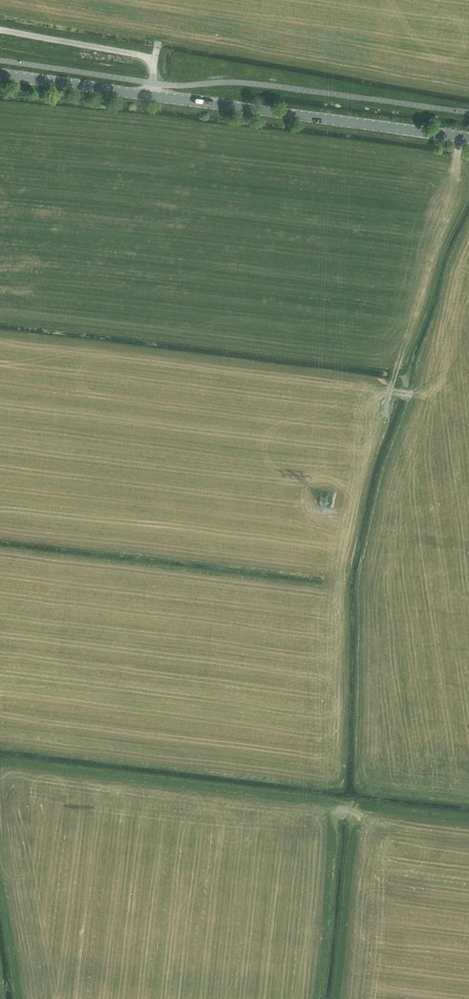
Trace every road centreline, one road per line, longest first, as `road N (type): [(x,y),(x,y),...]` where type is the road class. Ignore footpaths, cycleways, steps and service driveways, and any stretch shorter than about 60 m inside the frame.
road 1 (secondary): [(468,138),(0,75)]

